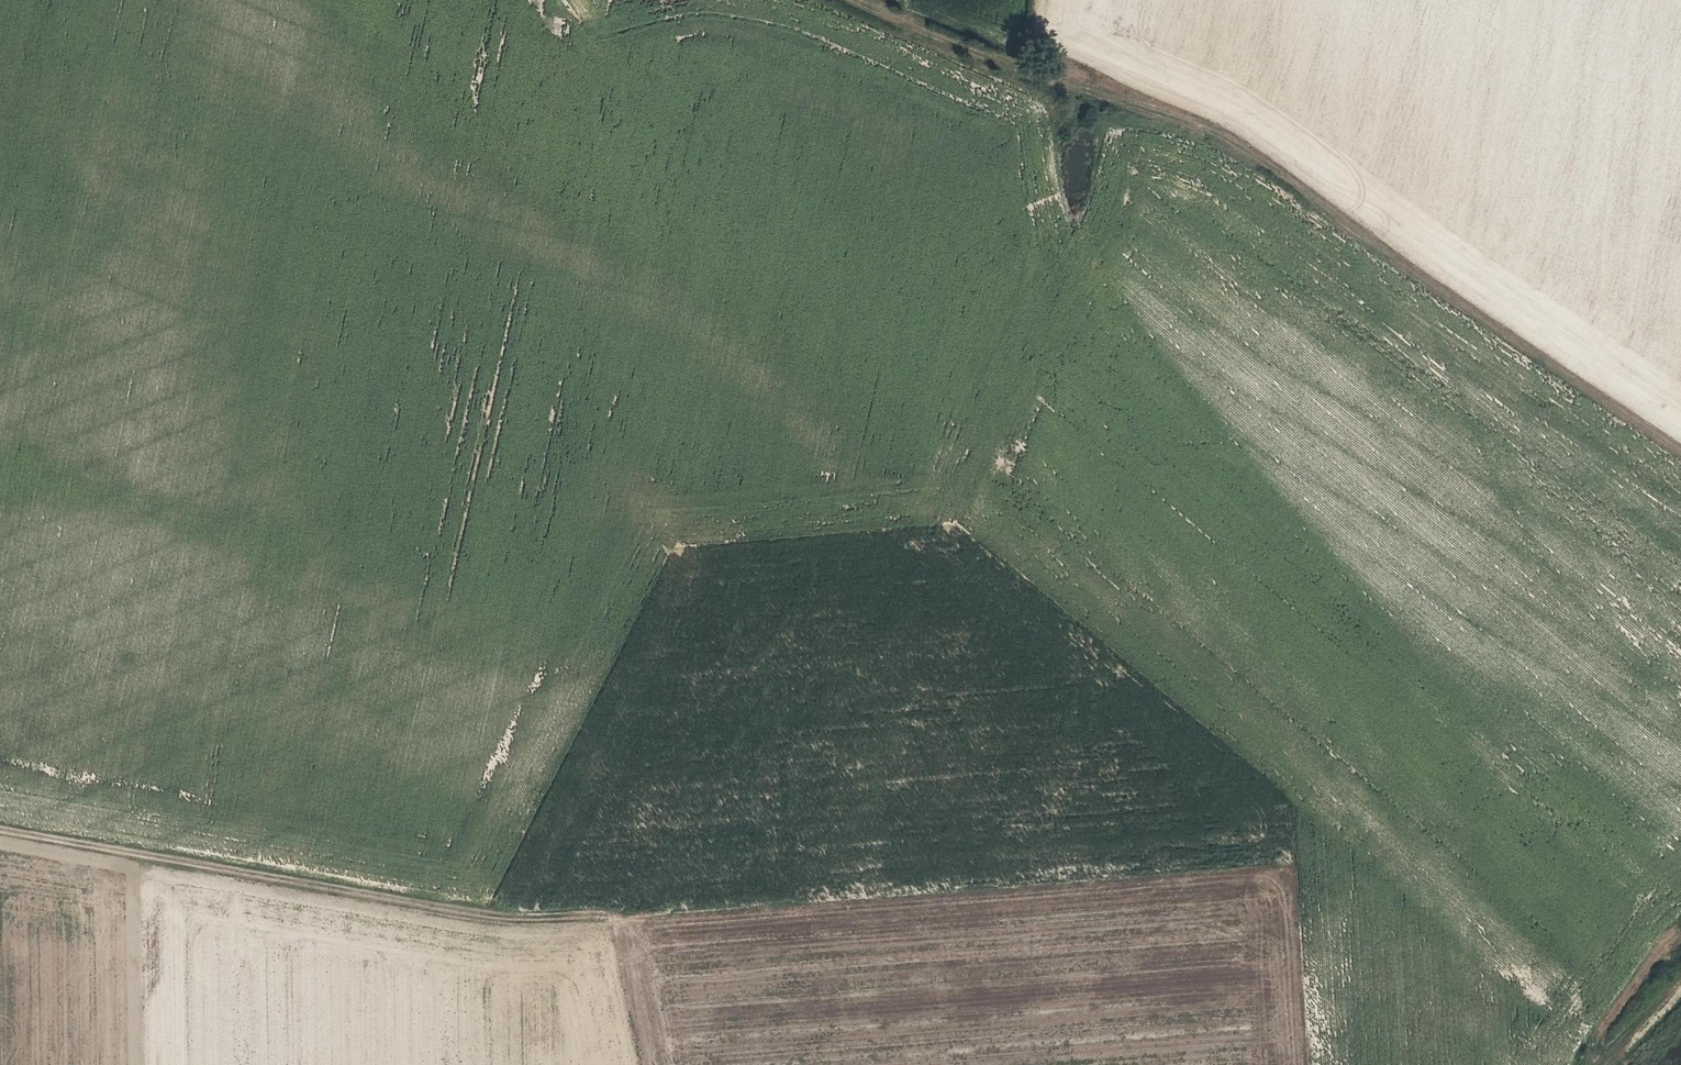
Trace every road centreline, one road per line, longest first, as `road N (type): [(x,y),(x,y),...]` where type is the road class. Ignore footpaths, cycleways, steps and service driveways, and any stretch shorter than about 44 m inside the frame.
road 1 (track): [(864,0),(1041,78),(1237,147),(1680,458)]
road 2 (track): [(0,830),(509,920),(607,915)]

